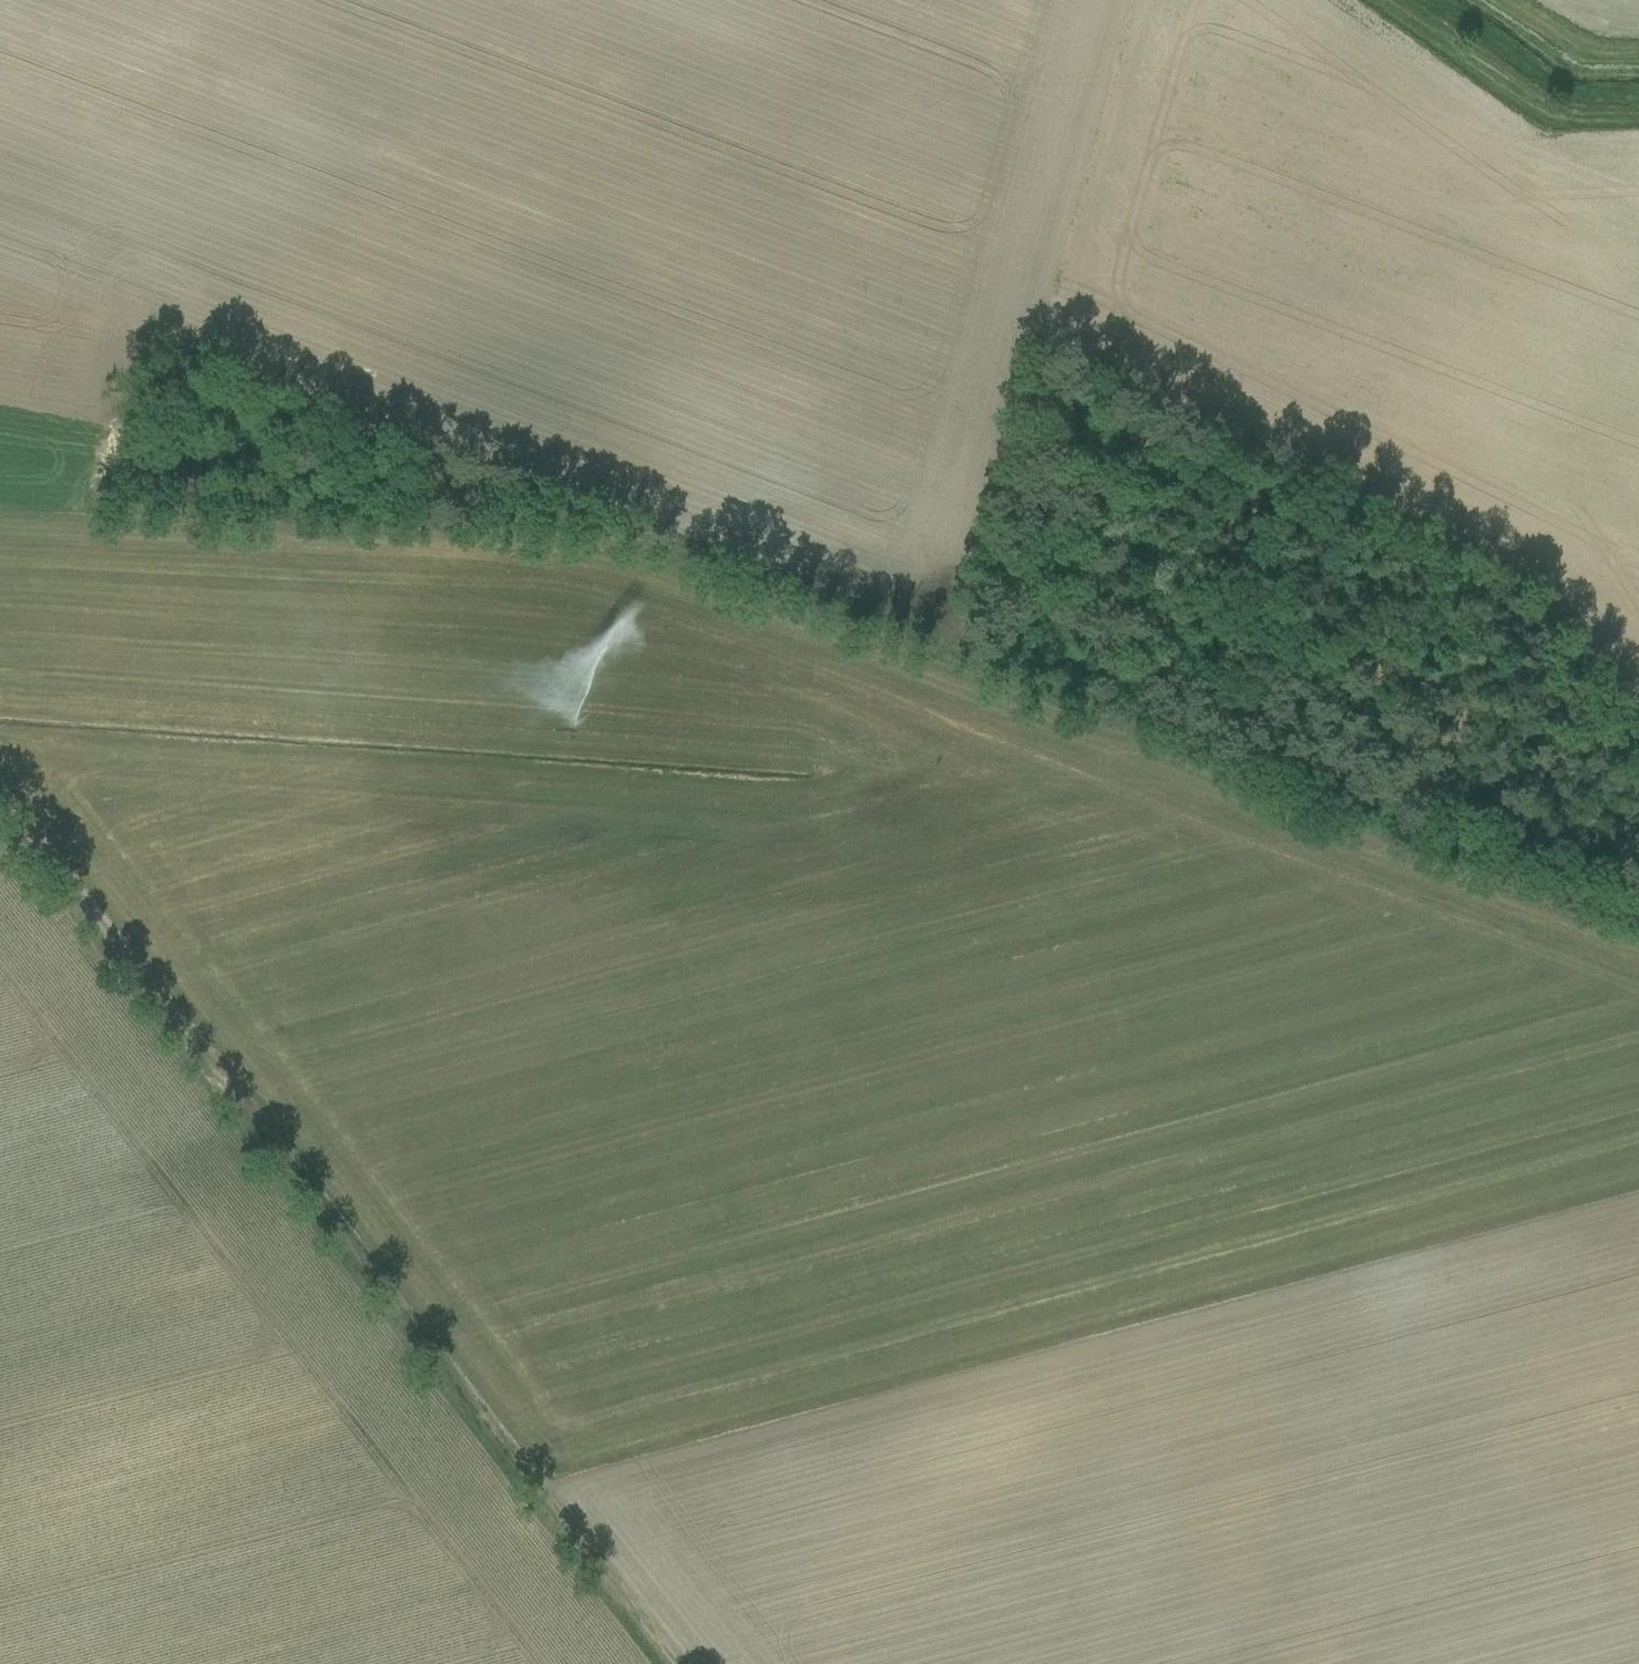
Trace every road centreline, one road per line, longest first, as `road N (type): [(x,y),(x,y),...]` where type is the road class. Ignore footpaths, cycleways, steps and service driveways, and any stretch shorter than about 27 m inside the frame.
road 1 (track): [(0,787),(672,1663)]

